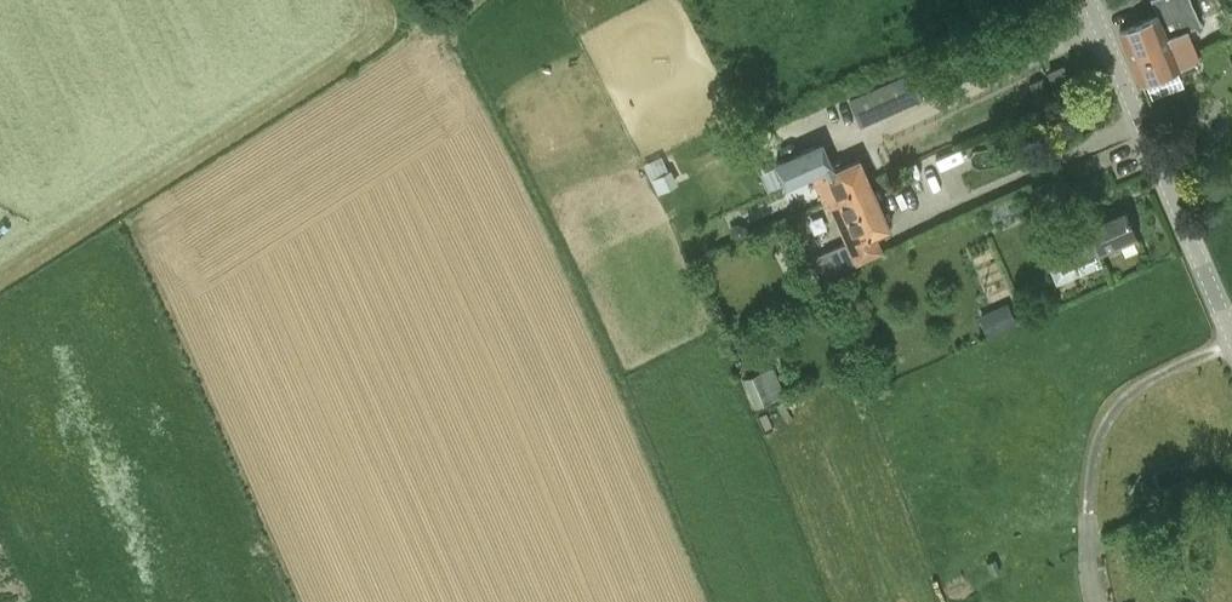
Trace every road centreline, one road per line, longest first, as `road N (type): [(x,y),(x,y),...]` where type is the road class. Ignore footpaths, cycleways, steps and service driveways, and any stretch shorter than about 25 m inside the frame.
road 1 (unclassified): [(1231,335),(1089,0)]

